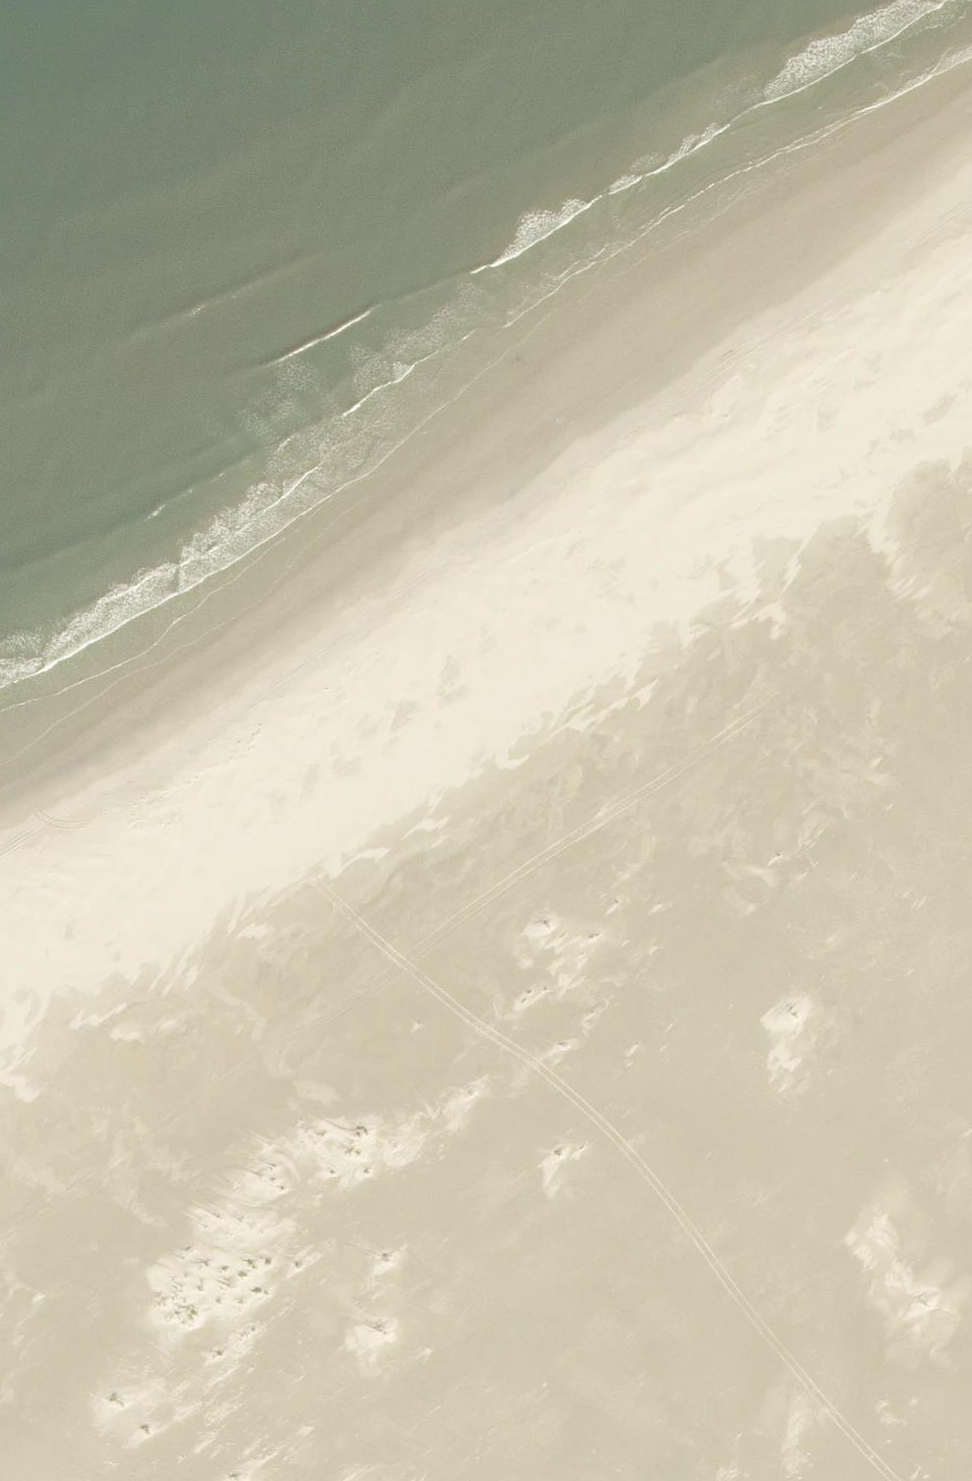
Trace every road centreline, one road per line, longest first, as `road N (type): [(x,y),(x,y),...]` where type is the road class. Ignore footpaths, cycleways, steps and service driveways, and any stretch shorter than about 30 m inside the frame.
road 1 (track): [(249,1480),(971,925)]

